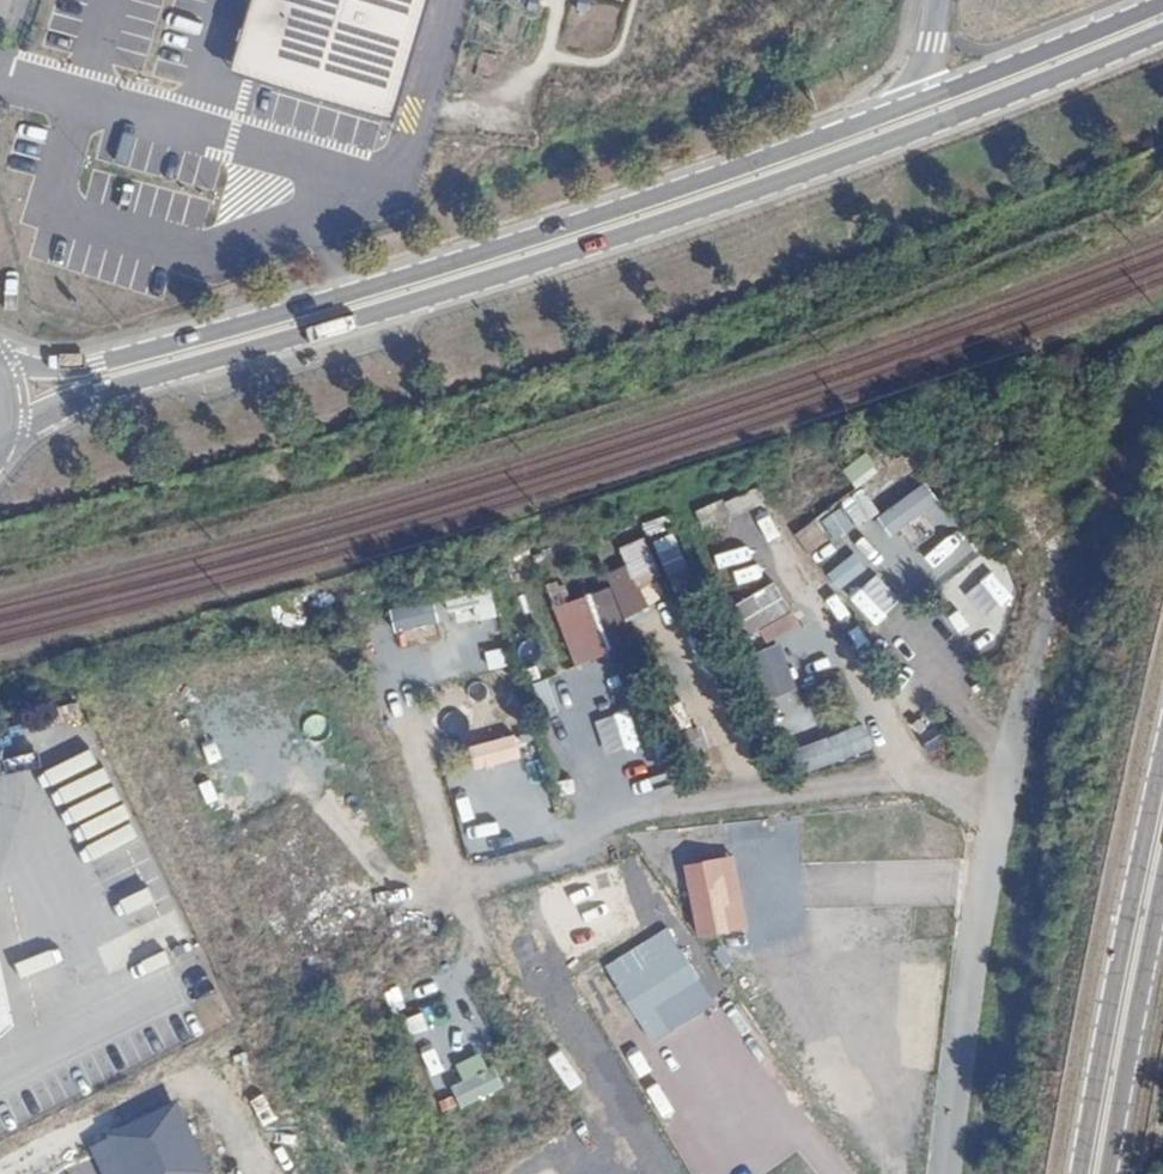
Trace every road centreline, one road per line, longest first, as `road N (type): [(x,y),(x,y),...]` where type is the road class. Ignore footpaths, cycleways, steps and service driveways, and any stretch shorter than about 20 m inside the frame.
road 1 (secondary): [(1,435),(103,391),(567,253),(955,116),(1162,30)]
road 2 (secondary): [(913,104),(667,192),(163,347),(71,369),(0,364)]
road 3 (track): [(0,1165),(257,1041),(263,1012),(105,698),(38,688),(0,695)]
road 4 (track): [(947,1173),(998,807),(1065,560)]
road 5 (track): [(643,1173),(452,898),(383,875),(268,757)]
road 6 (secondary): [(1162,762),(1078,1173)]
road 7 (track): [(998,807),(932,780),(592,816)]
road 8 (secondary): [(1107,1173),(1162,886)]
road 9 (secondary): [(1162,0),(913,104)]

